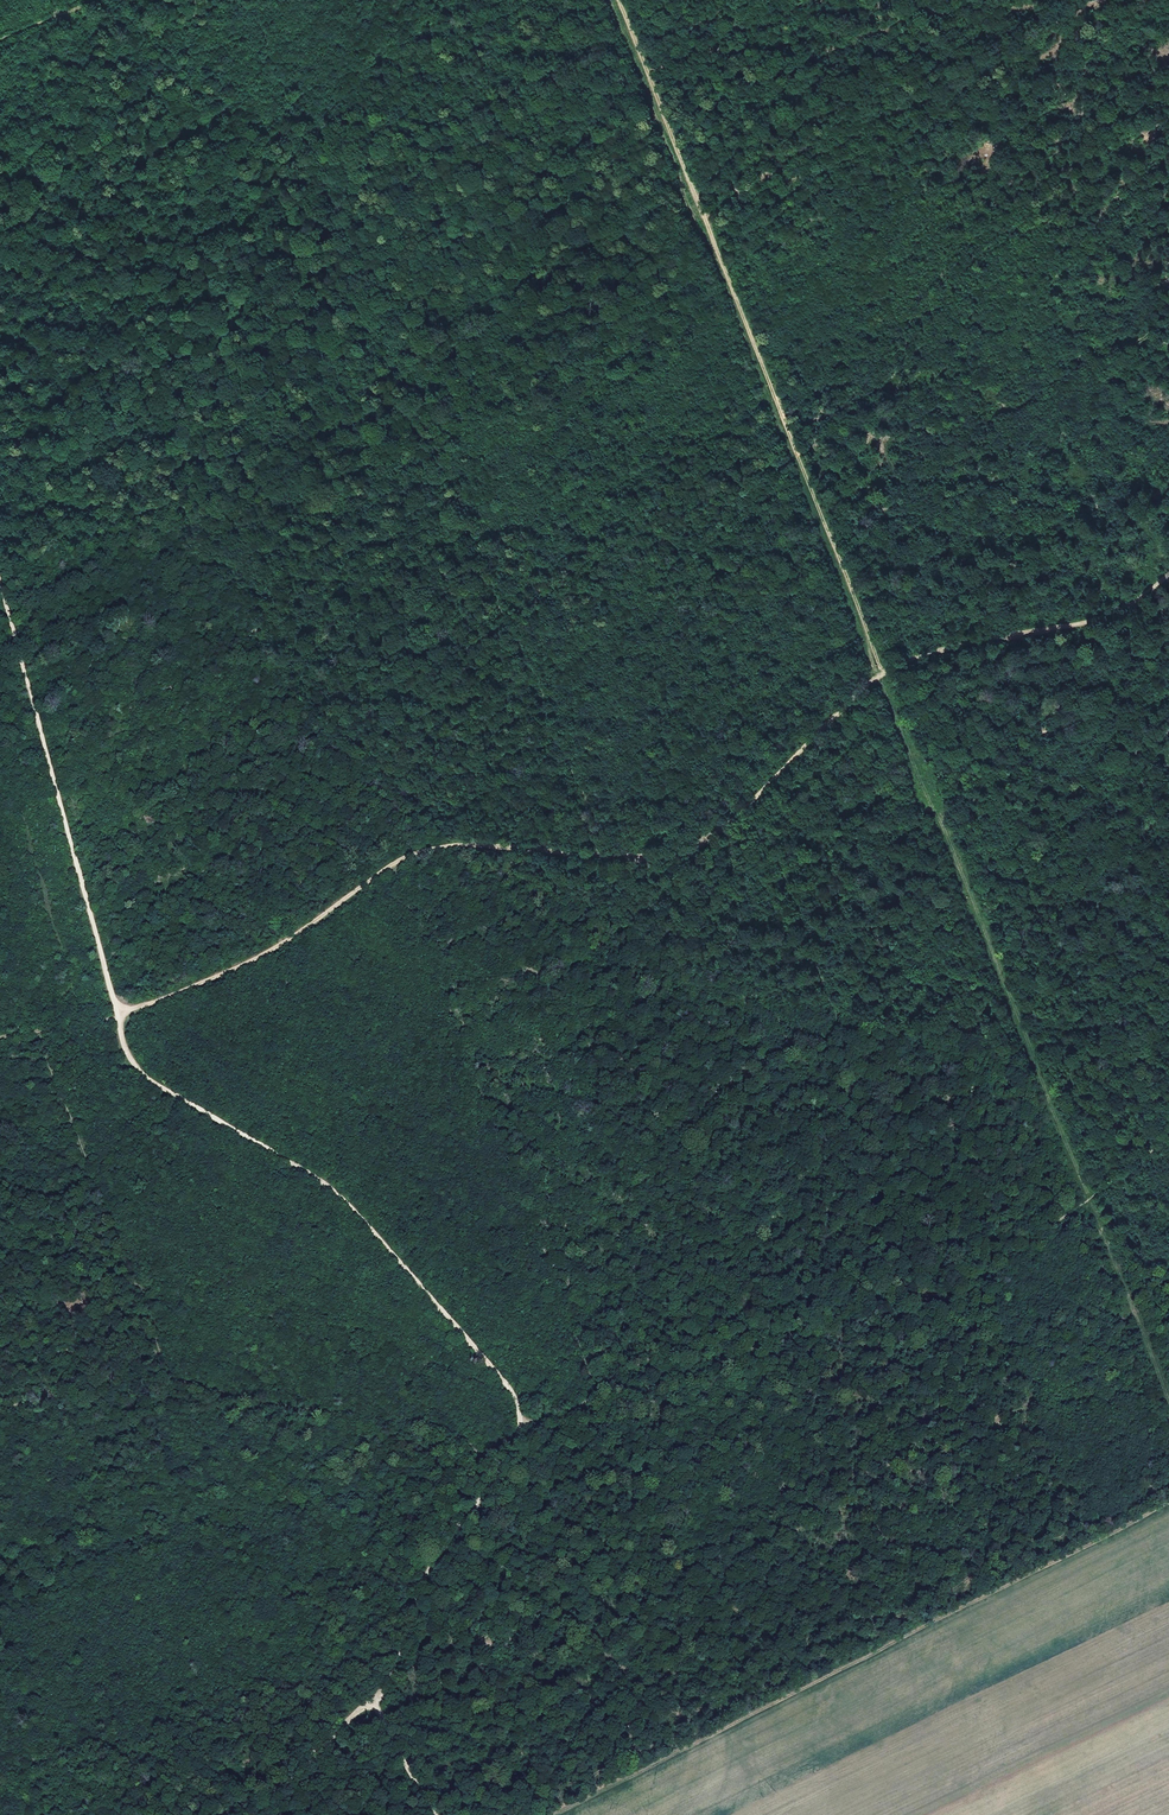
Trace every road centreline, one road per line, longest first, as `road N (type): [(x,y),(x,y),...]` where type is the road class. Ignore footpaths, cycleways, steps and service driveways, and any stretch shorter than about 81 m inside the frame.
road 1 (track): [(117,1011),(167,998),(288,939),(413,853),(487,844),(664,853),(711,837),(879,673)]
road 2 (track): [(599,854),(582,787),(521,641),(498,609),(288,98)]
road 3 (track): [(879,673),(1168,1401)]
road 4 (track): [(617,0),(879,673)]
road 5 (track): [(520,1418),(660,1363),(726,1360),(861,1279),(1013,1253),(1168,1139)]
road 6 (track): [(117,1011),(131,1060),(147,1079),(309,1174),(357,1213),(499,1376),(520,1418)]
road 7 (track): [(395,862),(597,1385)]
road 8 (track): [(0,1405),(165,1376),(453,1433),(498,1474)]
road 9 (track): [(485,1459),(185,1519),(0,1588)]
road 10 (track): [(1168,32),(704,217)]
road 11 (track): [(0,582),(117,1011)]
road 12 (track): [(0,529),(59,506),(124,512),(408,386)]
road 13 (track): [(1168,224),(1132,205),(1067,150),(1003,87),(965,29),(875,0)]
road 14 (track): [(248,0),(288,98),(539,0)]
road 15 (track): [(38,1030),(165,1376)]
road 16 (track): [(520,1418),(492,1485),(415,1593),(408,1642),(379,1692)]
road 17 (track): [(1168,573),(1140,598),(1090,620),(932,651),(879,673)]
road 18 (track): [(379,1692),(247,1814)]
road 19 (track): [(440,1814),(379,1692)]

